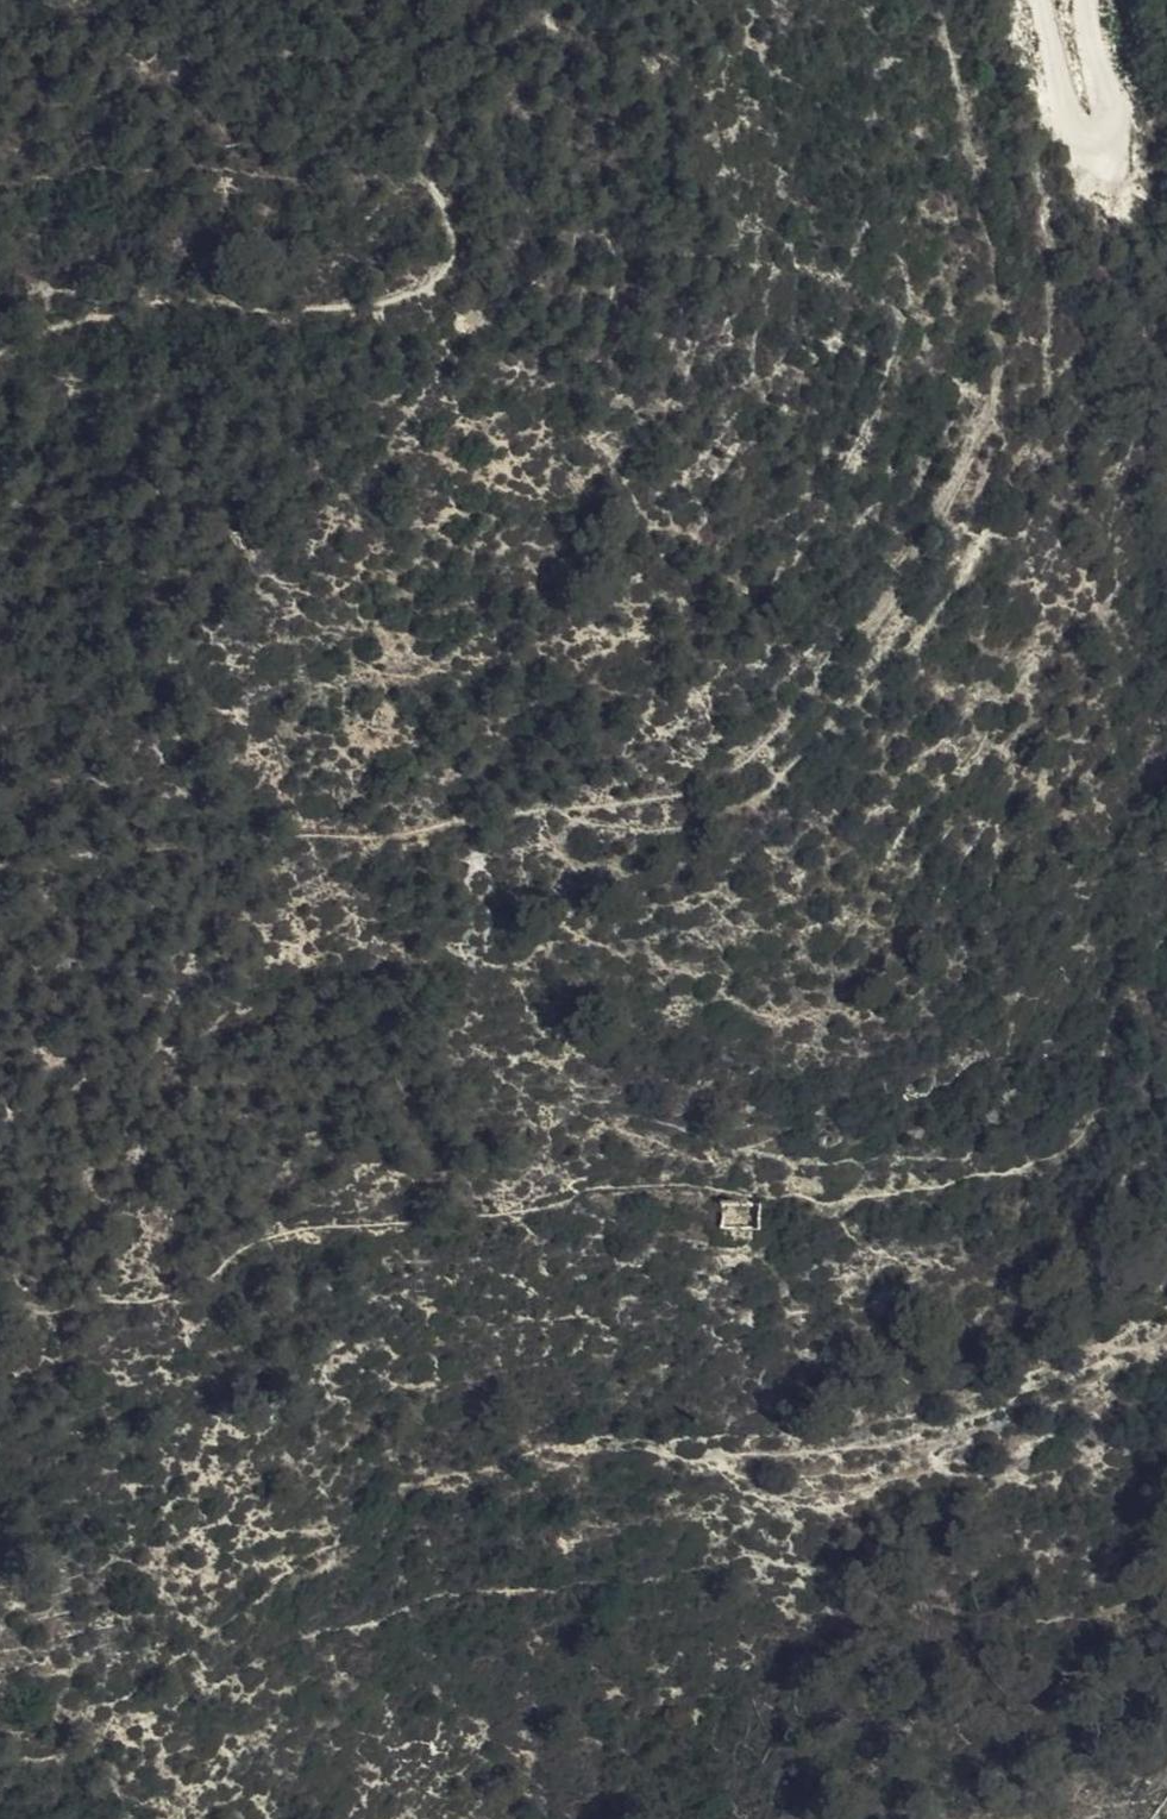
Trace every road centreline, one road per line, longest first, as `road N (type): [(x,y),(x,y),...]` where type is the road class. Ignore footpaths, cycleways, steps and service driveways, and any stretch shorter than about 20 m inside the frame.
road 1 (track): [(1092,0),(1120,120),(1104,141),(1075,133),(1042,0)]

